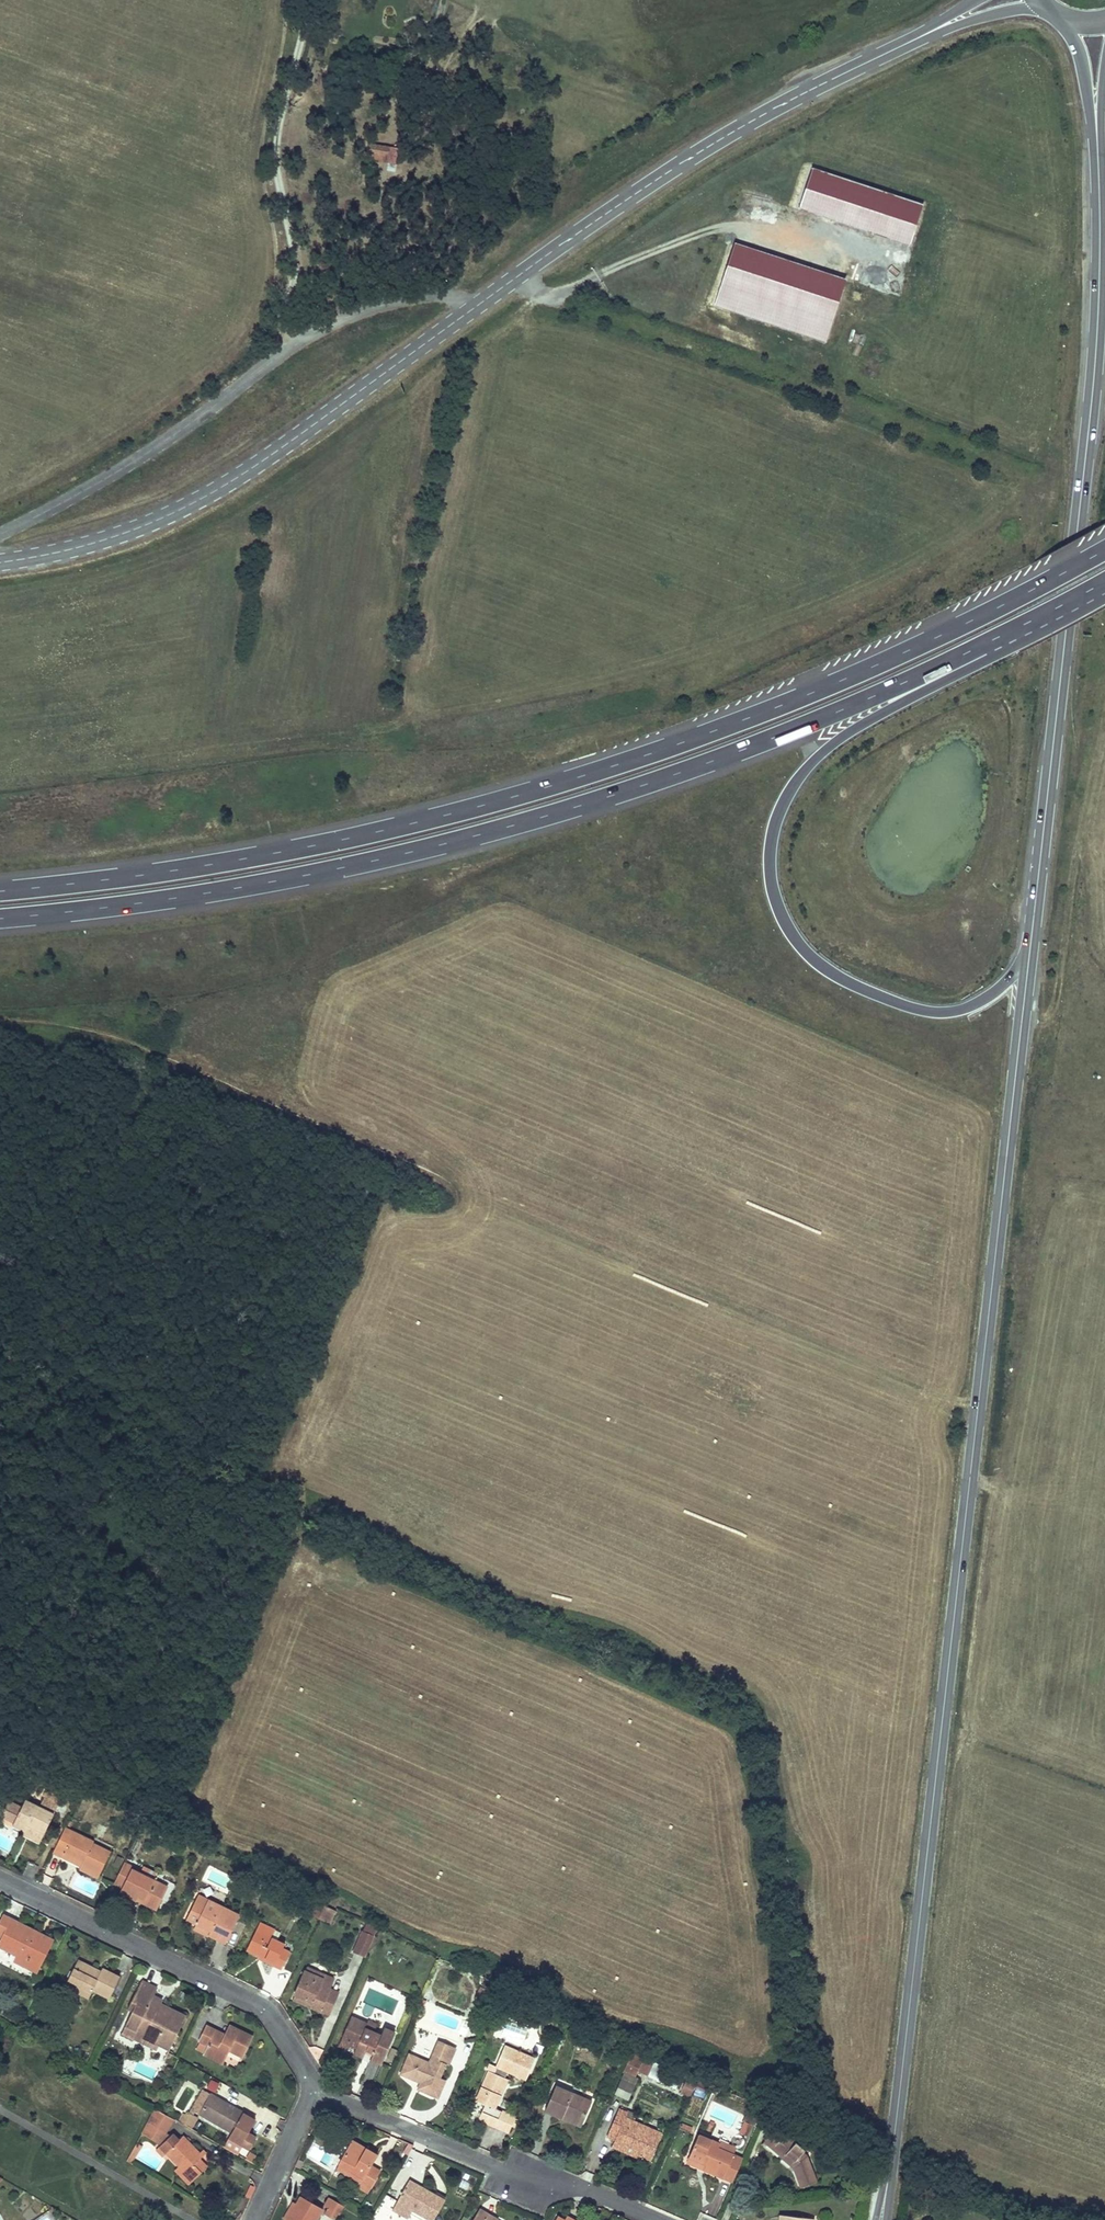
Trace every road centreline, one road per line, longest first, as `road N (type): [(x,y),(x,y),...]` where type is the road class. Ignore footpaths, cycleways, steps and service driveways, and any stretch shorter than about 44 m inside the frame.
road 1 (tertiary): [(1029,958),(890,2161)]
road 2 (trunk): [(1104,549),(876,666),(598,771),(325,843),(0,891)]
road 3 (track): [(0,1020),(114,1033),(424,1166),(469,1202),(950,1401),(978,1404)]
road 4 (trunk): [(0,918),(289,878),(541,818),(753,746),(999,638)]
road 5 (tertiary): [(1095,97),(1097,306),(1029,958)]
road 6 (track): [(469,1202),(444,1215),(403,1211),(370,1240),(351,1298),(272,1459),(283,1482),(305,1499),(199,1798)]
road 7 (trunk): [(1029,958),(996,993),(953,1012),(891,1001),(812,958),(781,916),(769,871),(777,813),(815,758),(978,665),(999,638)]
road 8 (tertiary): [(472,309),(687,160),(962,18)]
road 9 (tertiary): [(0,561),(101,541),(201,499),(472,309)]
road 10 (unclassified): [(0,534),(131,463),(331,325),(423,297),(455,298),(472,309)]
road 11 (residential): [(309,2089),(276,2025),(251,2001),(0,1881)]
road 12 (residential): [(659,2219),(580,2187),(496,2170),(309,2089)]
road 13 (residential): [(255,2219),(309,2089)]

